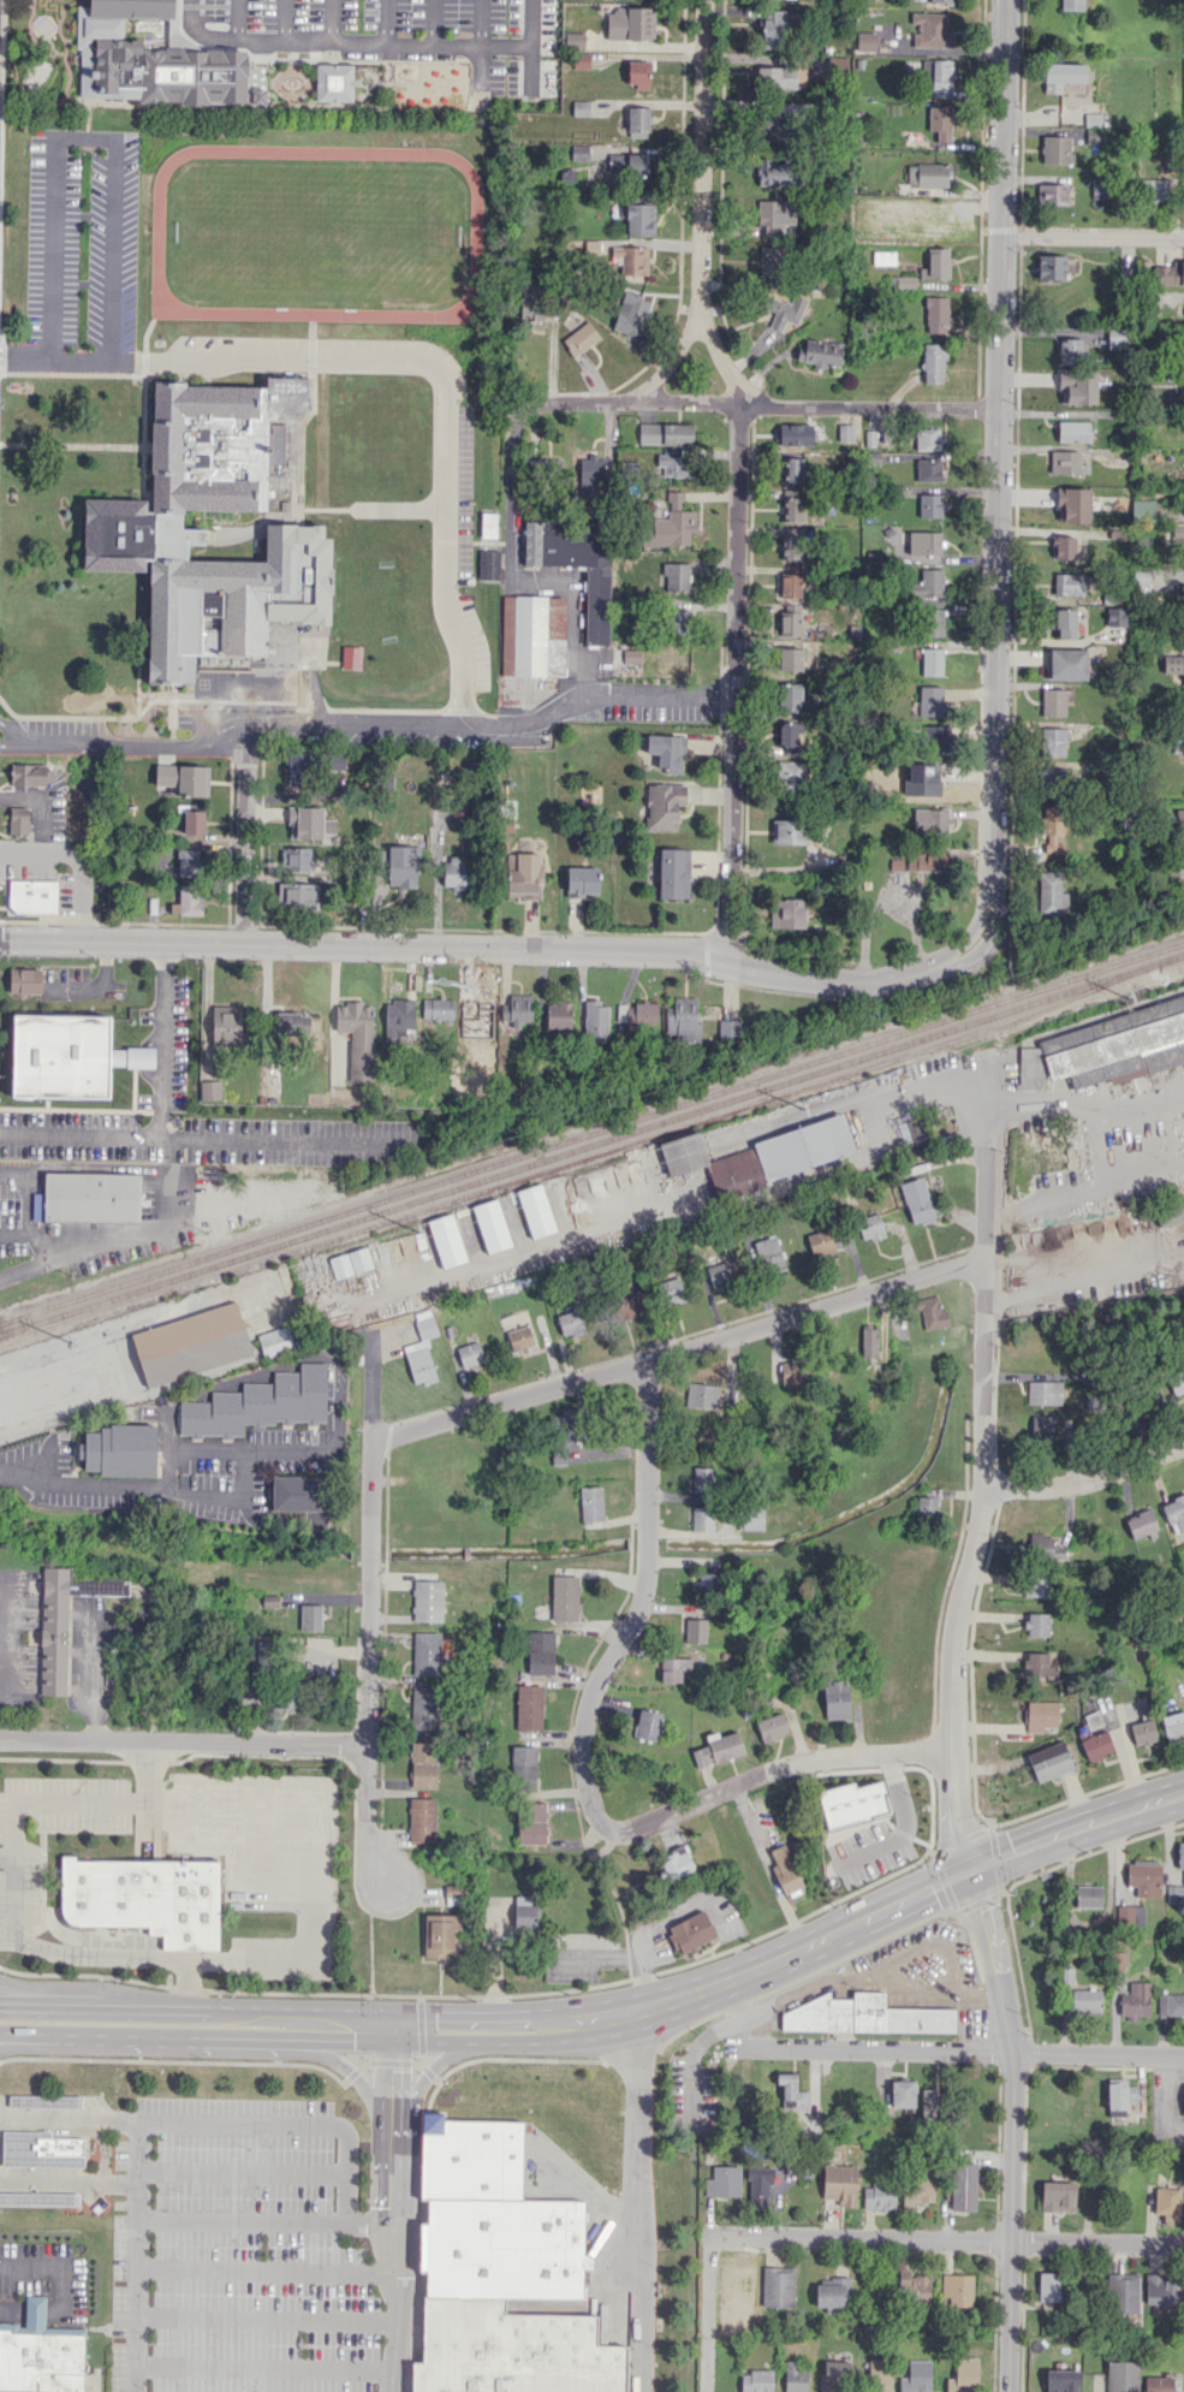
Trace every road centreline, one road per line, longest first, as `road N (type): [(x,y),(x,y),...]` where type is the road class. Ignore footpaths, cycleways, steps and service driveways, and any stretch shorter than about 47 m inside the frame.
road 1 (residential): [(0,939),(728,960),(849,983),(965,958),(993,925)]
road 2 (residential): [(706,0),(701,295),(742,405),(728,960)]
road 3 (residential): [(1006,0),(993,925)]
road 4 (residential): [(511,590),(513,423),(532,403),(999,406)]
road 5 (residential): [(986,1217),(984,1486),(953,1643),(952,1756),(971,1869)]
road 6 (residential): [(373,1440),(986,1262)]
road 7 (primary): [(1183,1792),(1013,1850),(730,1980),(621,2013)]
road 8 (residential): [(368,1328),(367,1842),(387,1882)]
road 9 (residential): [(971,1869),(1012,2054),(1008,2391)]
road 10 (residential): [(730,1980),(756,2048),(1183,2057)]
road 11 (residential): [(643,1363),(639,1602),(584,1715),(590,1805),(606,1829)]
road 12 (residential): [(709,2236),(1183,2245)]
road 13 (residential): [(0,1740),(365,1746)]
road 14 (residential): [(606,1829),(629,1833),(778,1769),(831,1758),(952,1756)]
road 15 (primary): [(291,2038),(545,2043),(621,2013)]
road 16 (residential): [(984,1486),(1057,1488),(1183,1444)]
road 17 (primary): [(89,2032),(291,2038)]
road 18 (residential): [(248,746),(244,943)]
road 19 (residential): [(1004,236),(1183,238)]
road 20 (primary): [(551,2010),(391,2010)]
road 21 (primary): [(391,2010),(249,2006)]
road 22 (residential): [(623,404),(654,379),(707,311)]
road 23 (primary): [(119,2004),(0,1982)]

